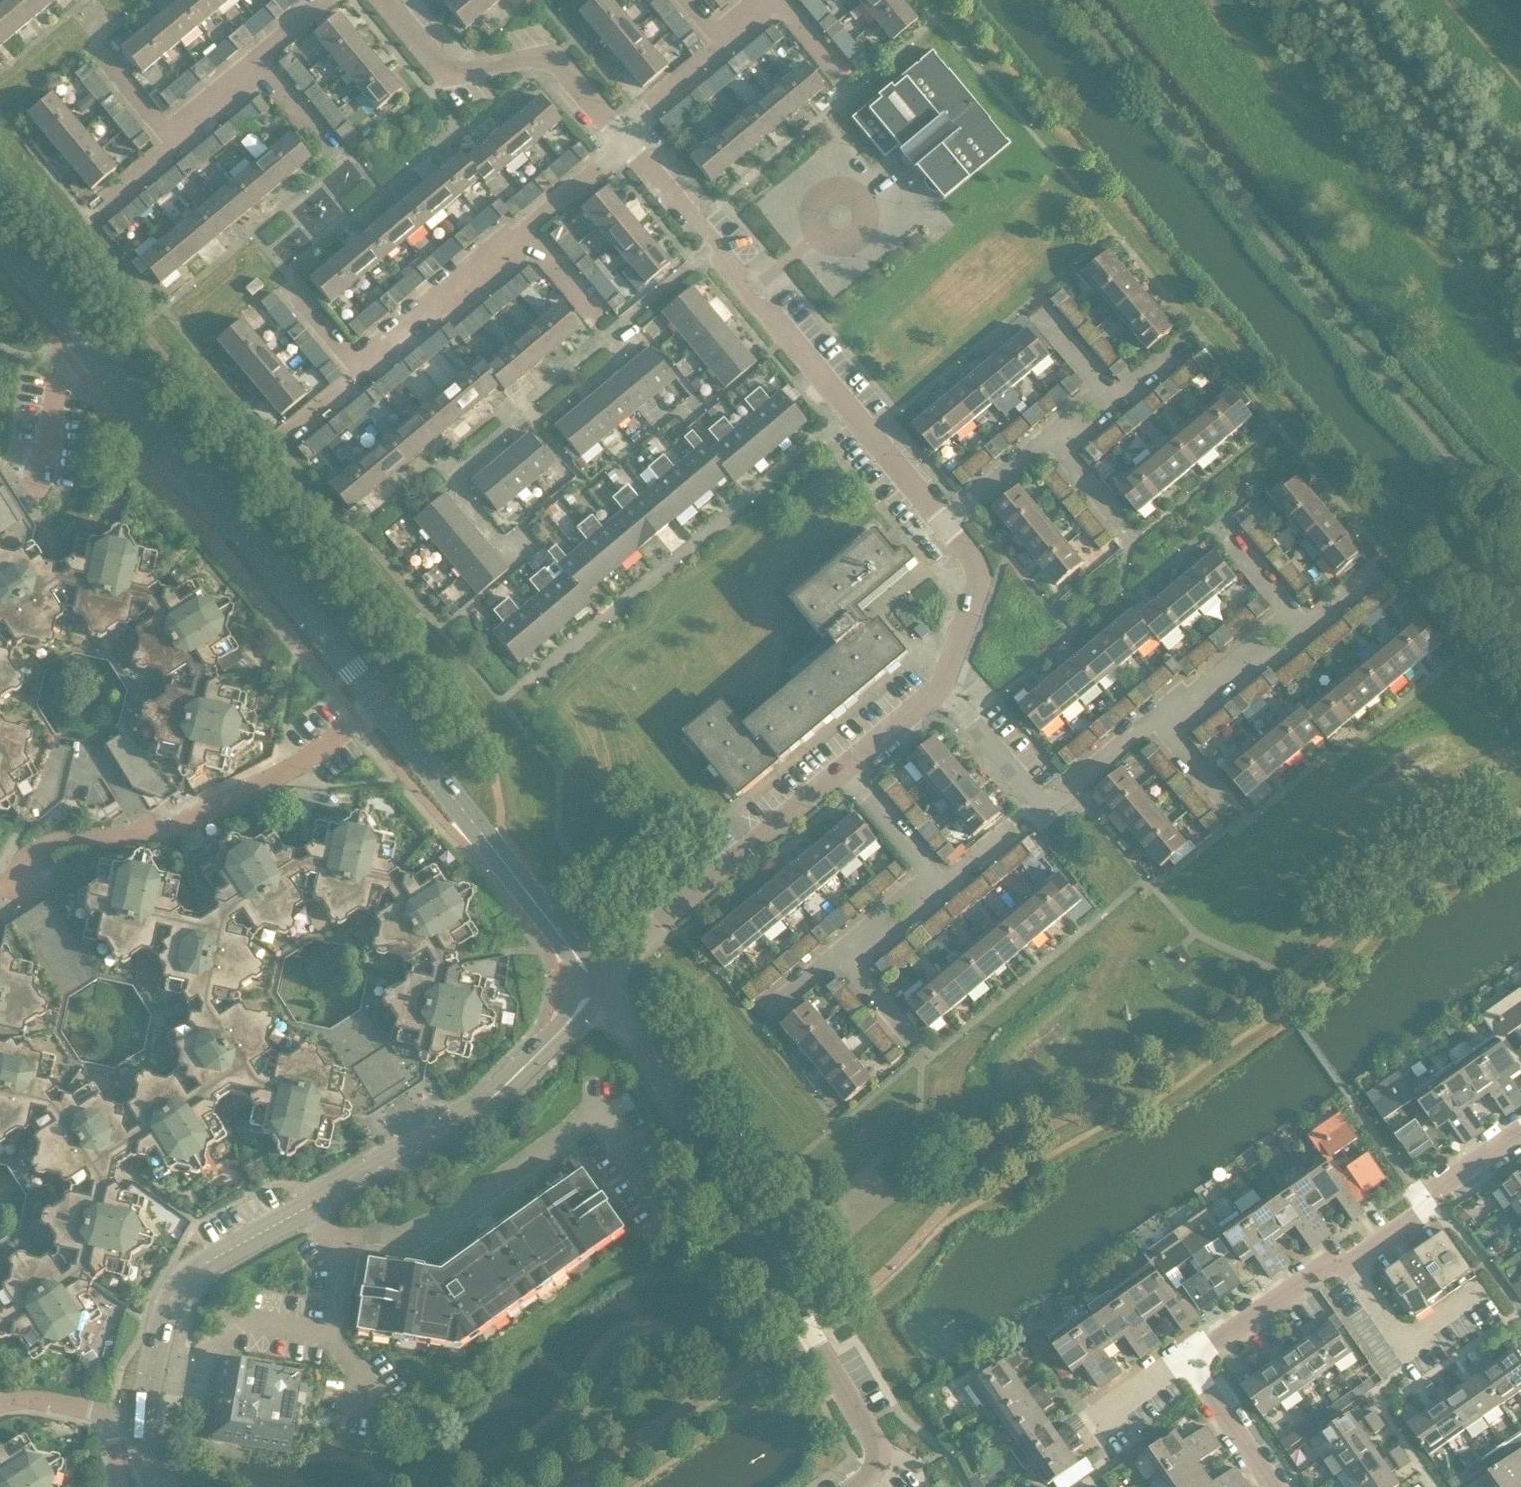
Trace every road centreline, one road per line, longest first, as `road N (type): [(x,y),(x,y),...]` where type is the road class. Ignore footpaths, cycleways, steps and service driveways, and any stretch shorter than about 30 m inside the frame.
road 1 (residential): [(853,1486),(875,1470),(877,1446),(622,1015),(587,982)]
road 2 (residential): [(945,527),(620,137)]
road 3 (unclassified): [(375,701),(87,344)]
road 4 (residential): [(143,1417),(161,1323),(173,1292),(195,1269),(421,1145)]
road 5 (unclassified): [(587,982),(587,968),(375,701)]
road 6 (residential): [(587,982),(846,767)]
road 7 (residential): [(620,137),(563,64),(543,56),(462,70),(430,50),(389,0)]
road 8 (residential): [(941,685),(1047,802),(1156,717)]
road 9 (residential): [(375,701),(306,760),(149,835)]
road 10 (residential): [(421,1145),(471,1116),(541,1051),(578,1014),(587,982)]
road 11 (residential): [(529,229),(362,372)]
road 12 (residential): [(1520,1132),(1348,1263)]
road 13 (residential): [(1348,1263),(1406,1344),(1480,1292)]
road 14 (residential): [(1348,1263),(1191,1360)]
road 15 (residential): [(149,835),(42,849),(19,879),(31,909)]
road 16 (residential): [(941,685),(971,621),(978,577),(945,527)]
road 17 (residential): [(19,499),(41,475),(54,392),(87,344)]
road 18 (residential): [(1156,717),(1293,612)]
road 19 (residential): [(946,885),(846,767)]
road 20 (residential): [(1275,1486),(1191,1360)]
road 21 (residential): [(143,1417),(48,1399),(0,1404)]
road 22 (residential): [(620,137),(723,41)]
road 23 (residential): [(945,527),(1047,439)]
road 24 (unclassified): [(87,344),(0,242)]
road 25 (residential): [(614,332),(529,229)]
road 26 (residential): [(620,137),(599,168),(529,229)]
road 27 (residential): [(1130,536),(1047,439)]
road 28 (residential): [(842,956),(946,885)]
road 29 (residential): [(846,767),(941,685)]
road 30 (residential): [(179,143),(100,49)]

